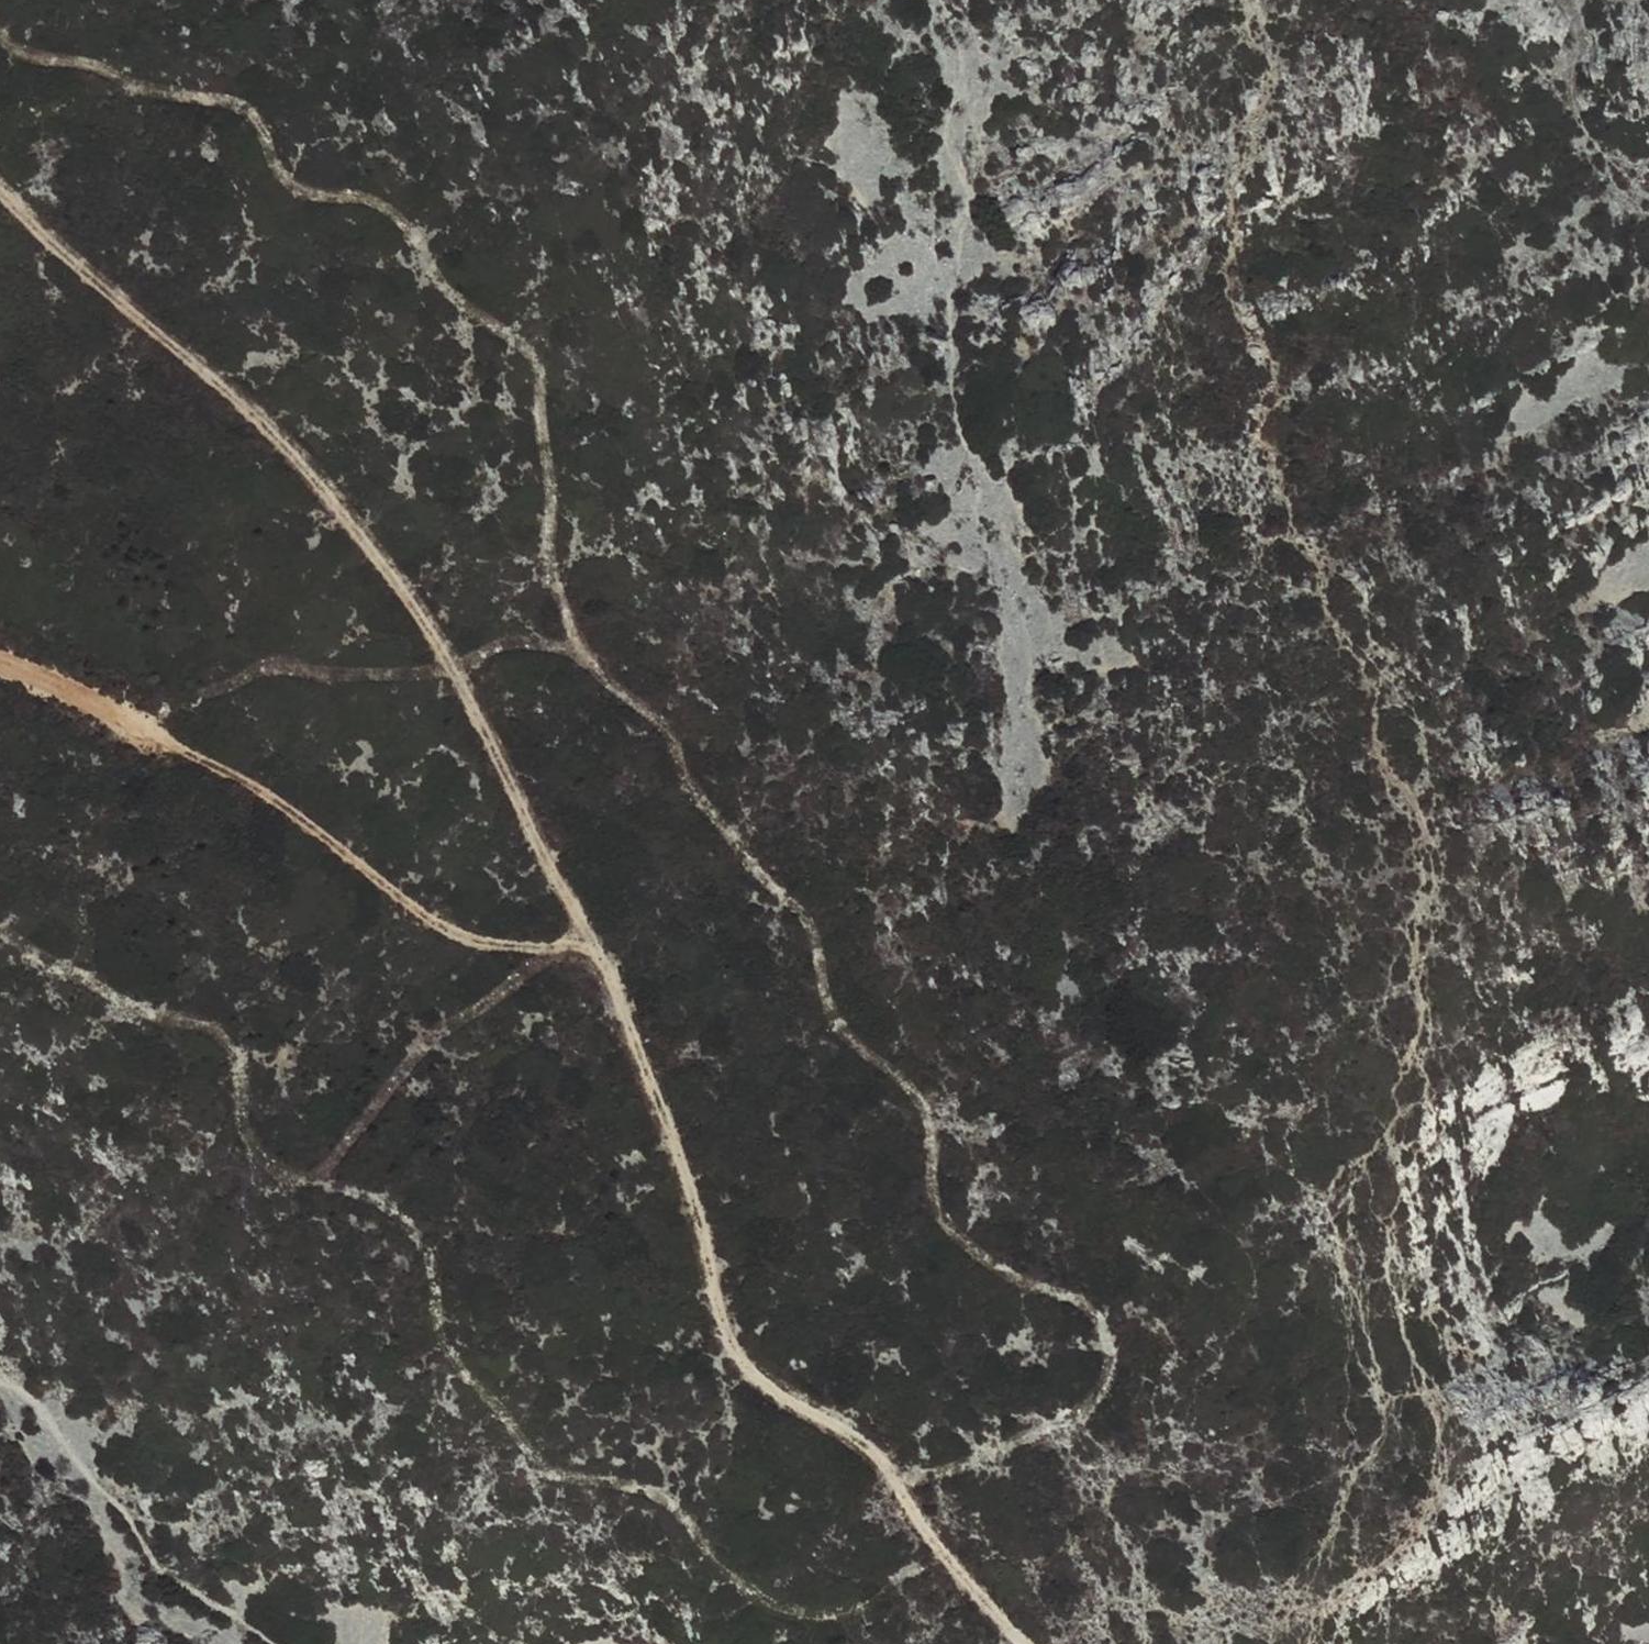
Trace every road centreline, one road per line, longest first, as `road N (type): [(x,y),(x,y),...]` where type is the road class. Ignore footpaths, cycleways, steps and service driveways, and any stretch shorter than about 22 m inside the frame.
road 1 (track): [(1029,1643),(995,1621),(918,1536),(864,1438),(727,1339),(641,1043),(540,847),(492,716),(413,591),(310,473),(0,174)]

